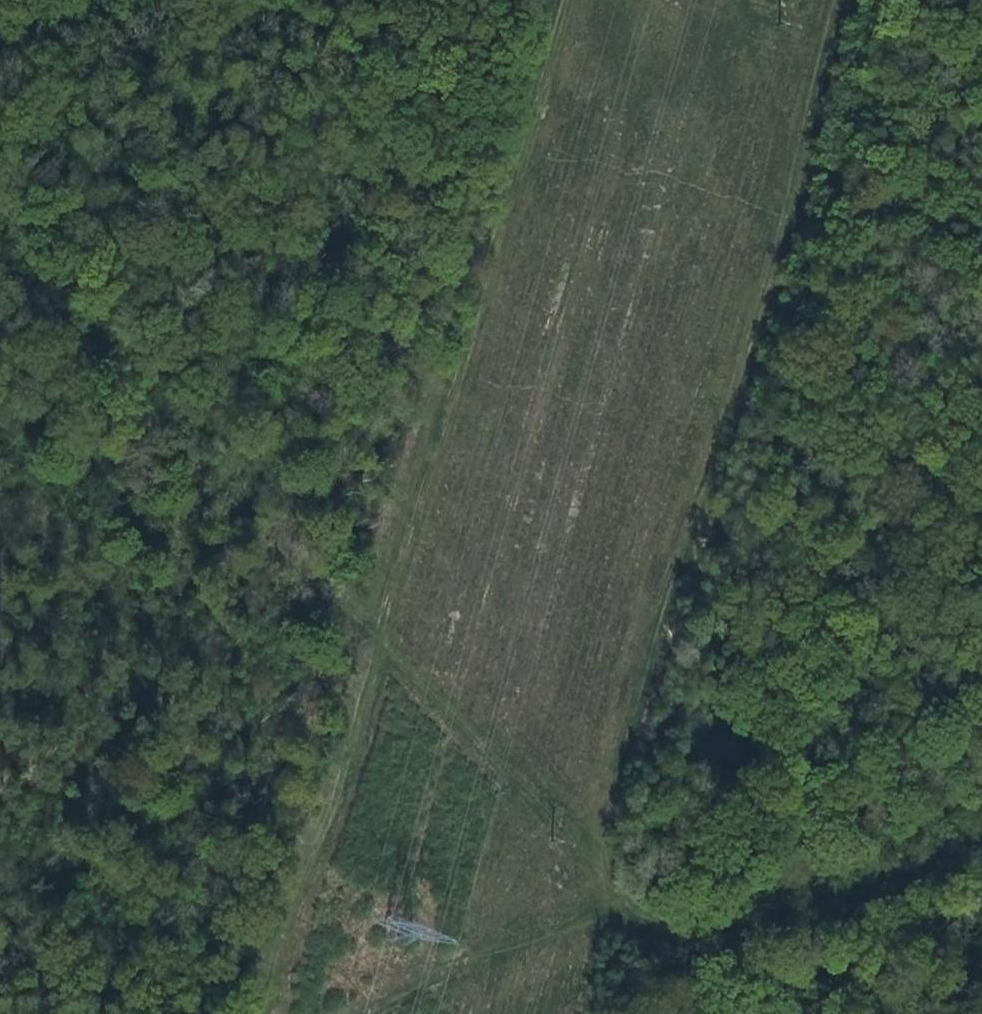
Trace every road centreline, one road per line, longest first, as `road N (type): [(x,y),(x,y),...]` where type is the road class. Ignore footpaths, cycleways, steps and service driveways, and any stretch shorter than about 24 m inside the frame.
road 1 (track): [(572,0),(388,622),(283,931),(280,1013)]
road 2 (track): [(852,0),(574,1013)]
road 3 (track): [(0,205),(96,308),(149,392),(618,855)]
road 4 (track): [(371,1013),(553,942),(593,944)]

